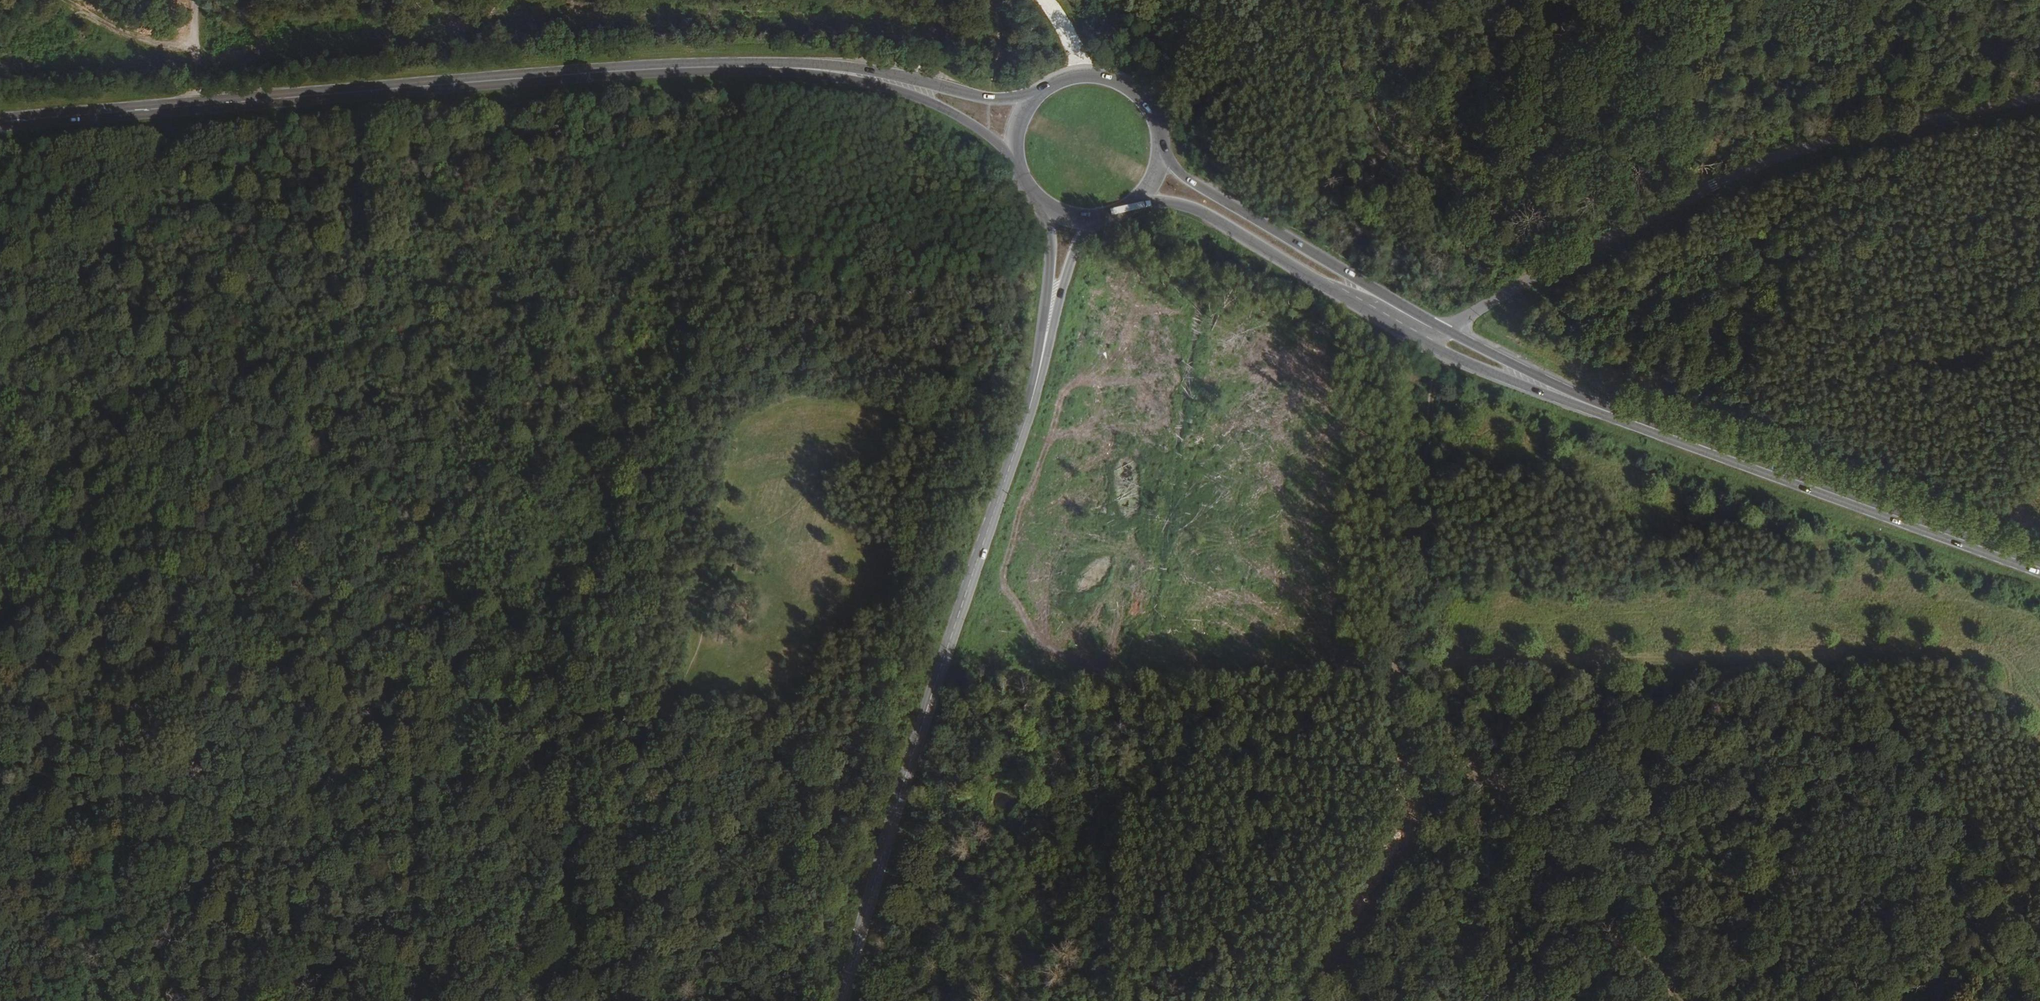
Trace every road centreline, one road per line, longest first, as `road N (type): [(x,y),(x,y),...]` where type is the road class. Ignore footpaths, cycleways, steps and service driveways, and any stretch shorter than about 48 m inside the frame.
road 1 (track): [(630,725),(627,588),(566,496),(530,497),(458,522),(419,519),(376,510),(302,442),(200,394),(103,409),(45,382),(0,382)]
road 2 (primary): [(0,123),(668,67),(809,66)]
road 3 (track): [(1279,1000),(1400,841),(1432,393),(1446,327)]
road 4 (unclassified): [(842,1000),(1044,349)]
road 5 (unclassified): [(1446,327),(1508,287),(1762,167),(2039,105)]
road 6 (primary): [(1574,399),(2039,568)]
road 7 (track): [(87,1000),(181,643)]
road 8 (primary): [(1446,327),(1185,176),(1161,145)]
road 9 (track): [(1400,841),(1638,971),(1665,1000)]
road 10 (track): [(630,725),(545,1000)]
road 11 (primary): [(1324,282),(1440,349),(1574,399)]
road 12 (track): [(243,414),(181,643)]
road 13 (primary): [(1033,93),(988,95),(875,71),(809,66)]
road 14 (primary): [(809,66),(938,103),(1013,155)]
road 15 (primary): [(1133,201),(1171,200),(1201,211),(1324,282)]
road 16 (primary): [(1161,145),(1148,102),(1108,73),(1058,75),(1033,93)]
road 17 (unclassified): [(1034,196),(1051,244),(1044,349)]
road 18 (unclassified): [(1044,349),(1076,248),(1105,215)]
road 19 (primary): [(1574,399),(1446,327)]
road 20 (unclassified): [(1324,282),(1431,330),(1446,327)]

